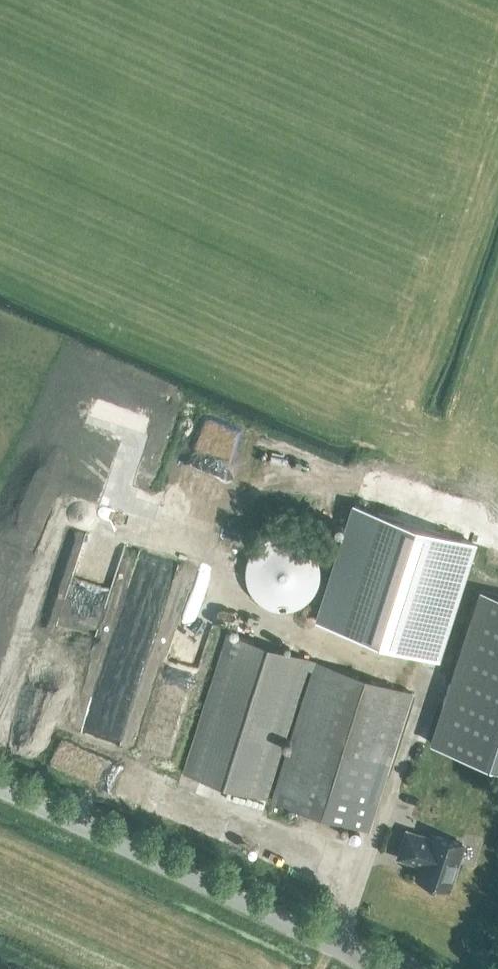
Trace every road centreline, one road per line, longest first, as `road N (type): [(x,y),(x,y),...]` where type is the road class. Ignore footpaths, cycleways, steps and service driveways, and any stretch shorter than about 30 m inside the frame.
road 1 (unclassified): [(349,968),(0,803)]

